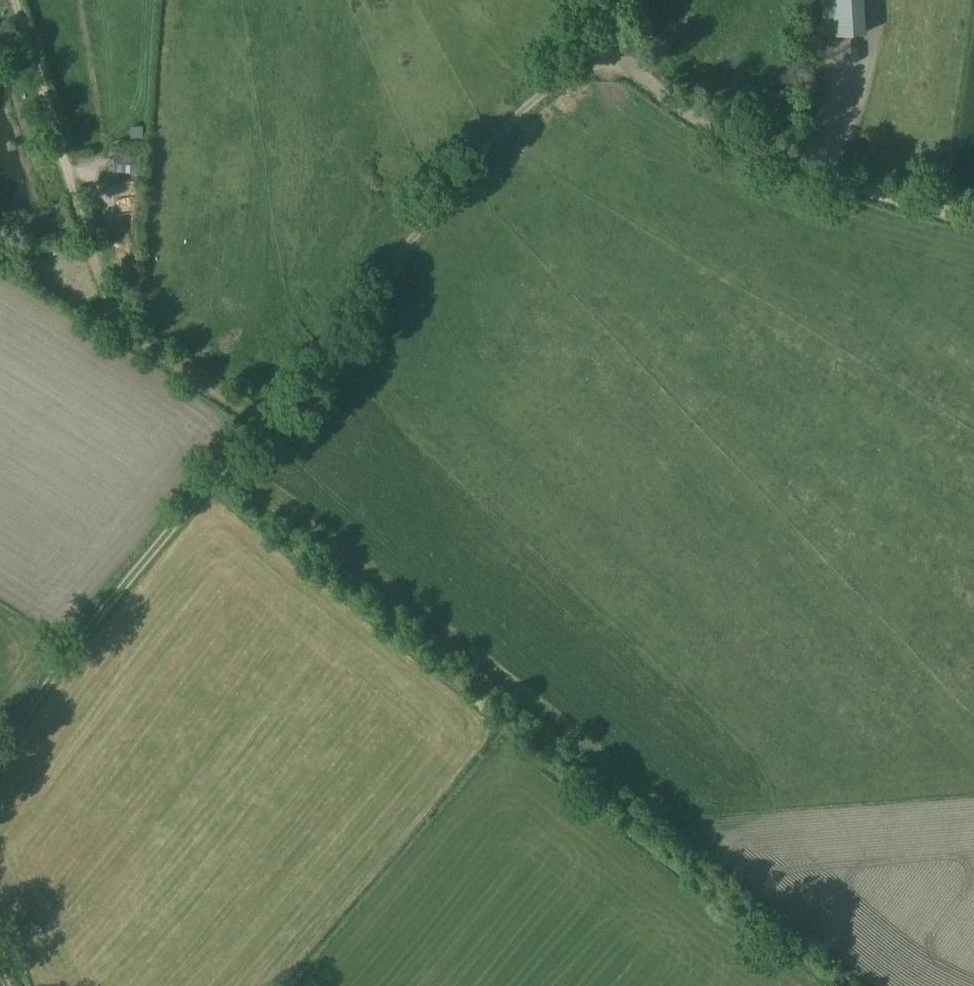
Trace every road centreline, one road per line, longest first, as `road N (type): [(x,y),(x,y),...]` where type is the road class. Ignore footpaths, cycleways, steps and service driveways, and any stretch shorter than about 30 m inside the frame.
road 1 (track): [(973,218),(801,167),(708,126),(607,52),(512,121),(255,415),(0,751)]
road 2 (track): [(12,0),(112,317),(255,415)]

